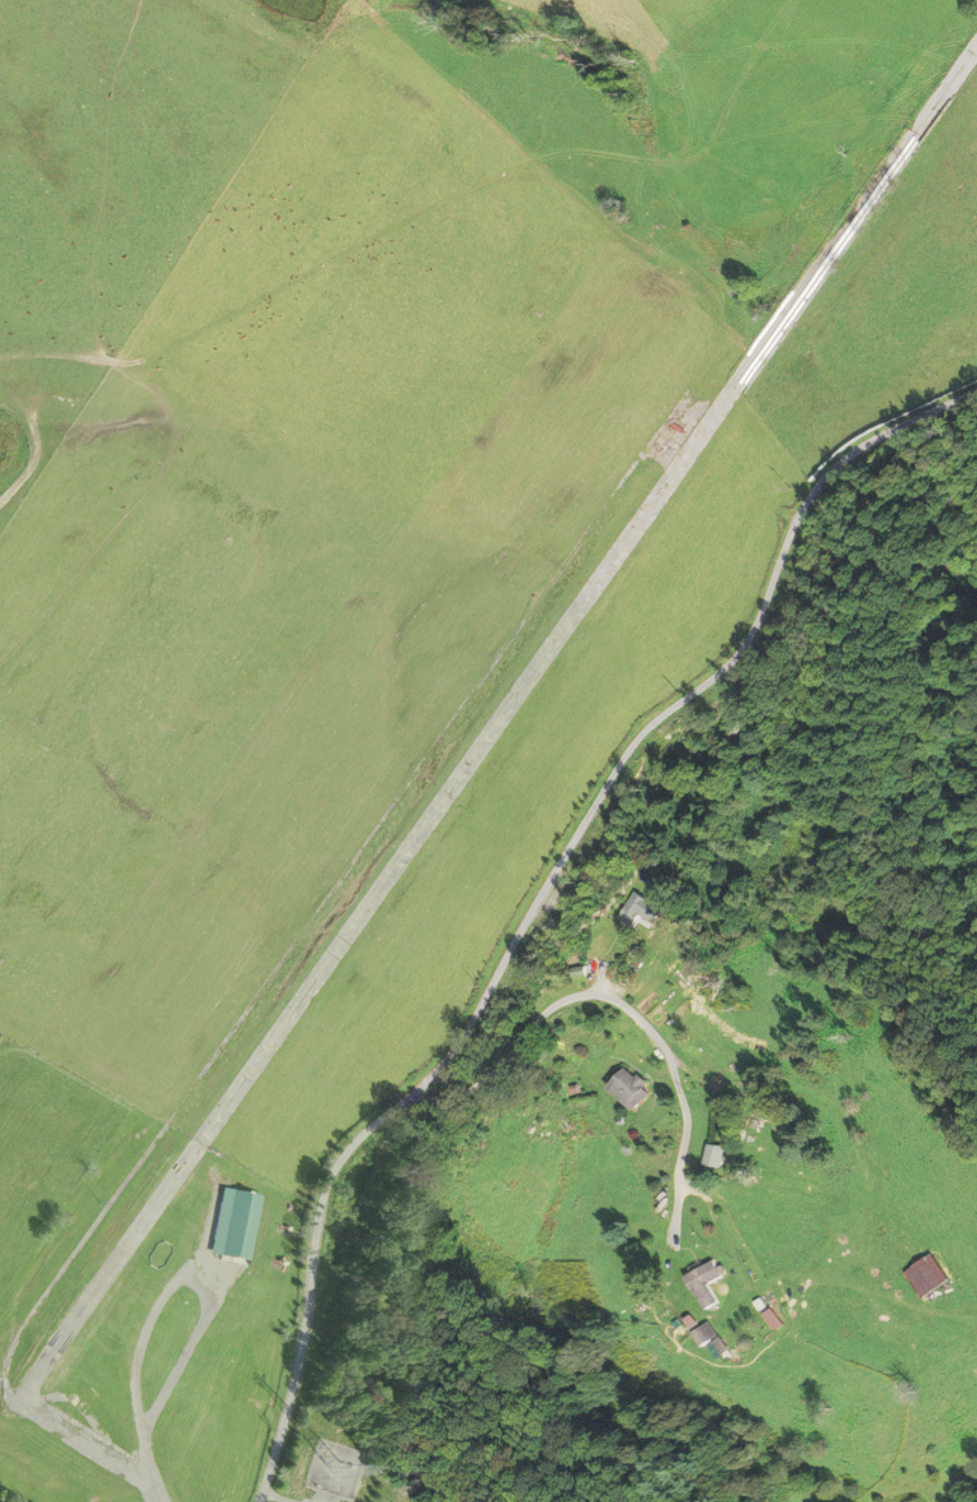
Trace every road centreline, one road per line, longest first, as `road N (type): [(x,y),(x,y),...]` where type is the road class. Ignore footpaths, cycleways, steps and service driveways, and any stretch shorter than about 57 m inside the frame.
road 1 (residential): [(255,1501),(296,1395),(327,1177),(350,1142),(454,1042),(625,750),(749,645),(814,482),(976,393)]

